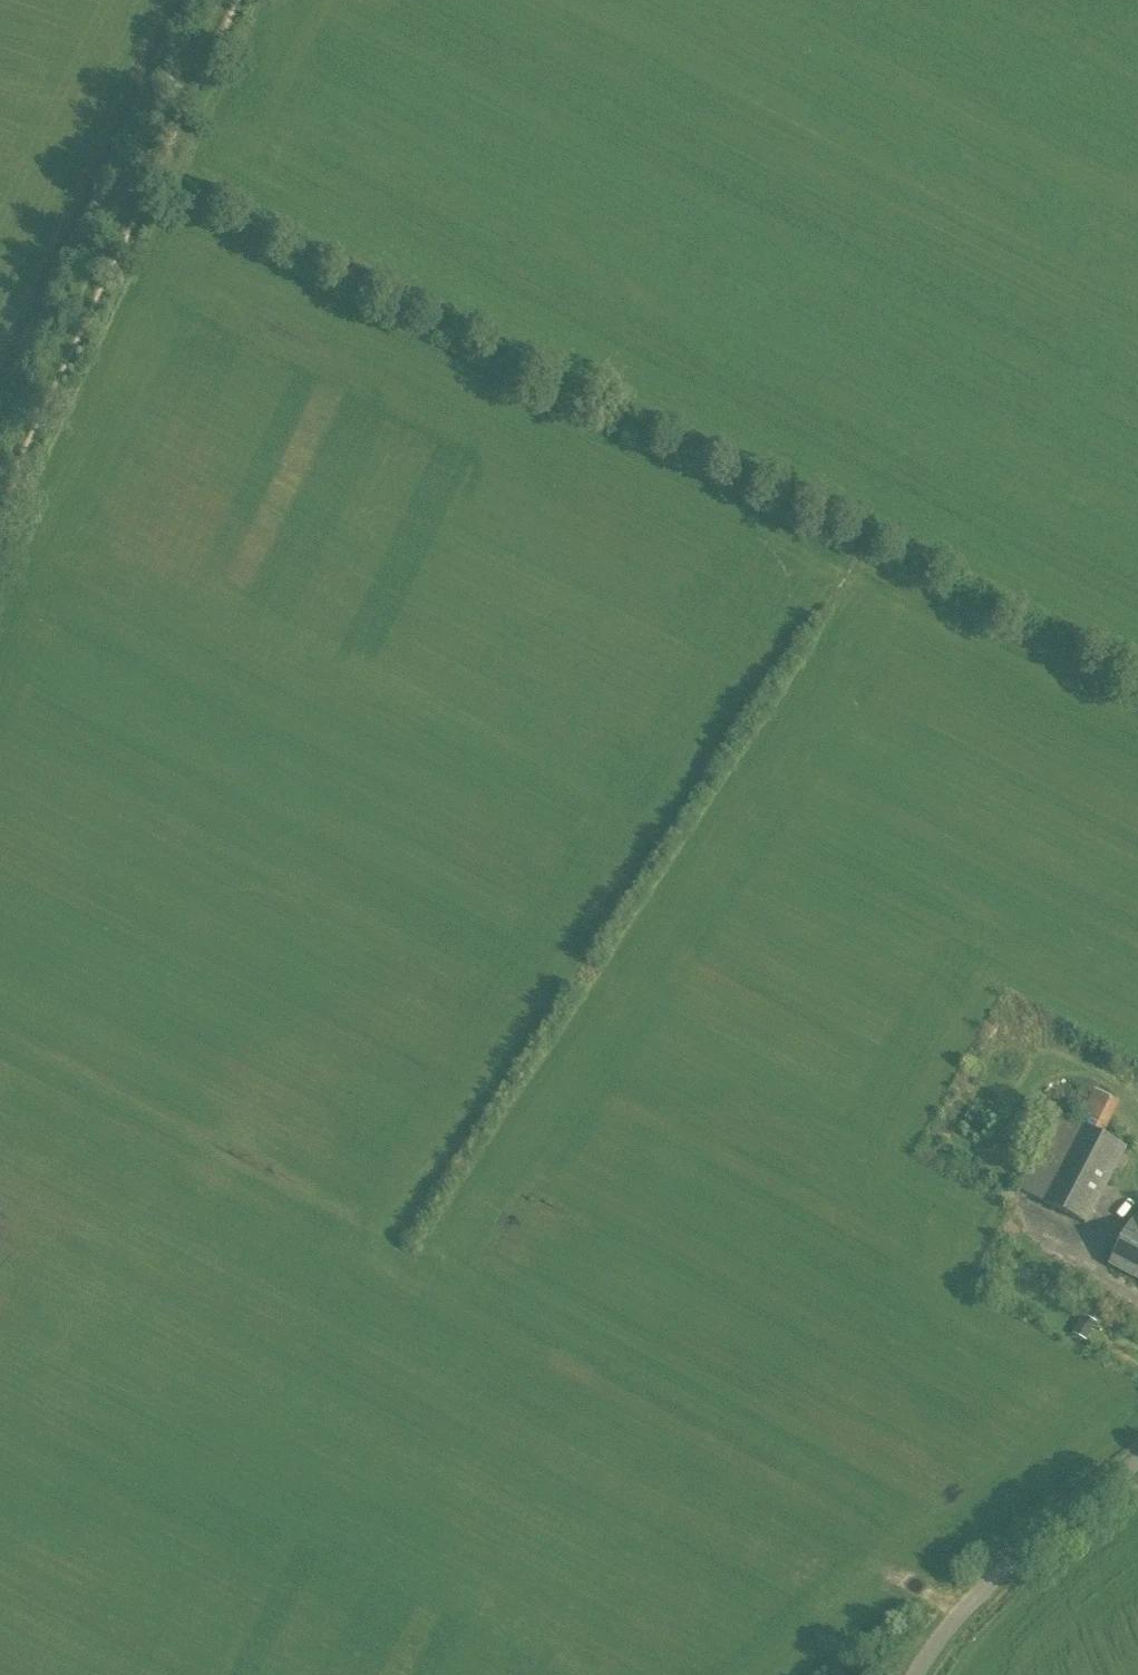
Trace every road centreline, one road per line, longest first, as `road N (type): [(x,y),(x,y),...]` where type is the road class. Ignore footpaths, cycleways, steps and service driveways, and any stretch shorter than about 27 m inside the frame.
road 1 (track): [(0,466),(220,0)]
road 2 (unclassified): [(917,1674),(1010,1577),(1137,1468)]

